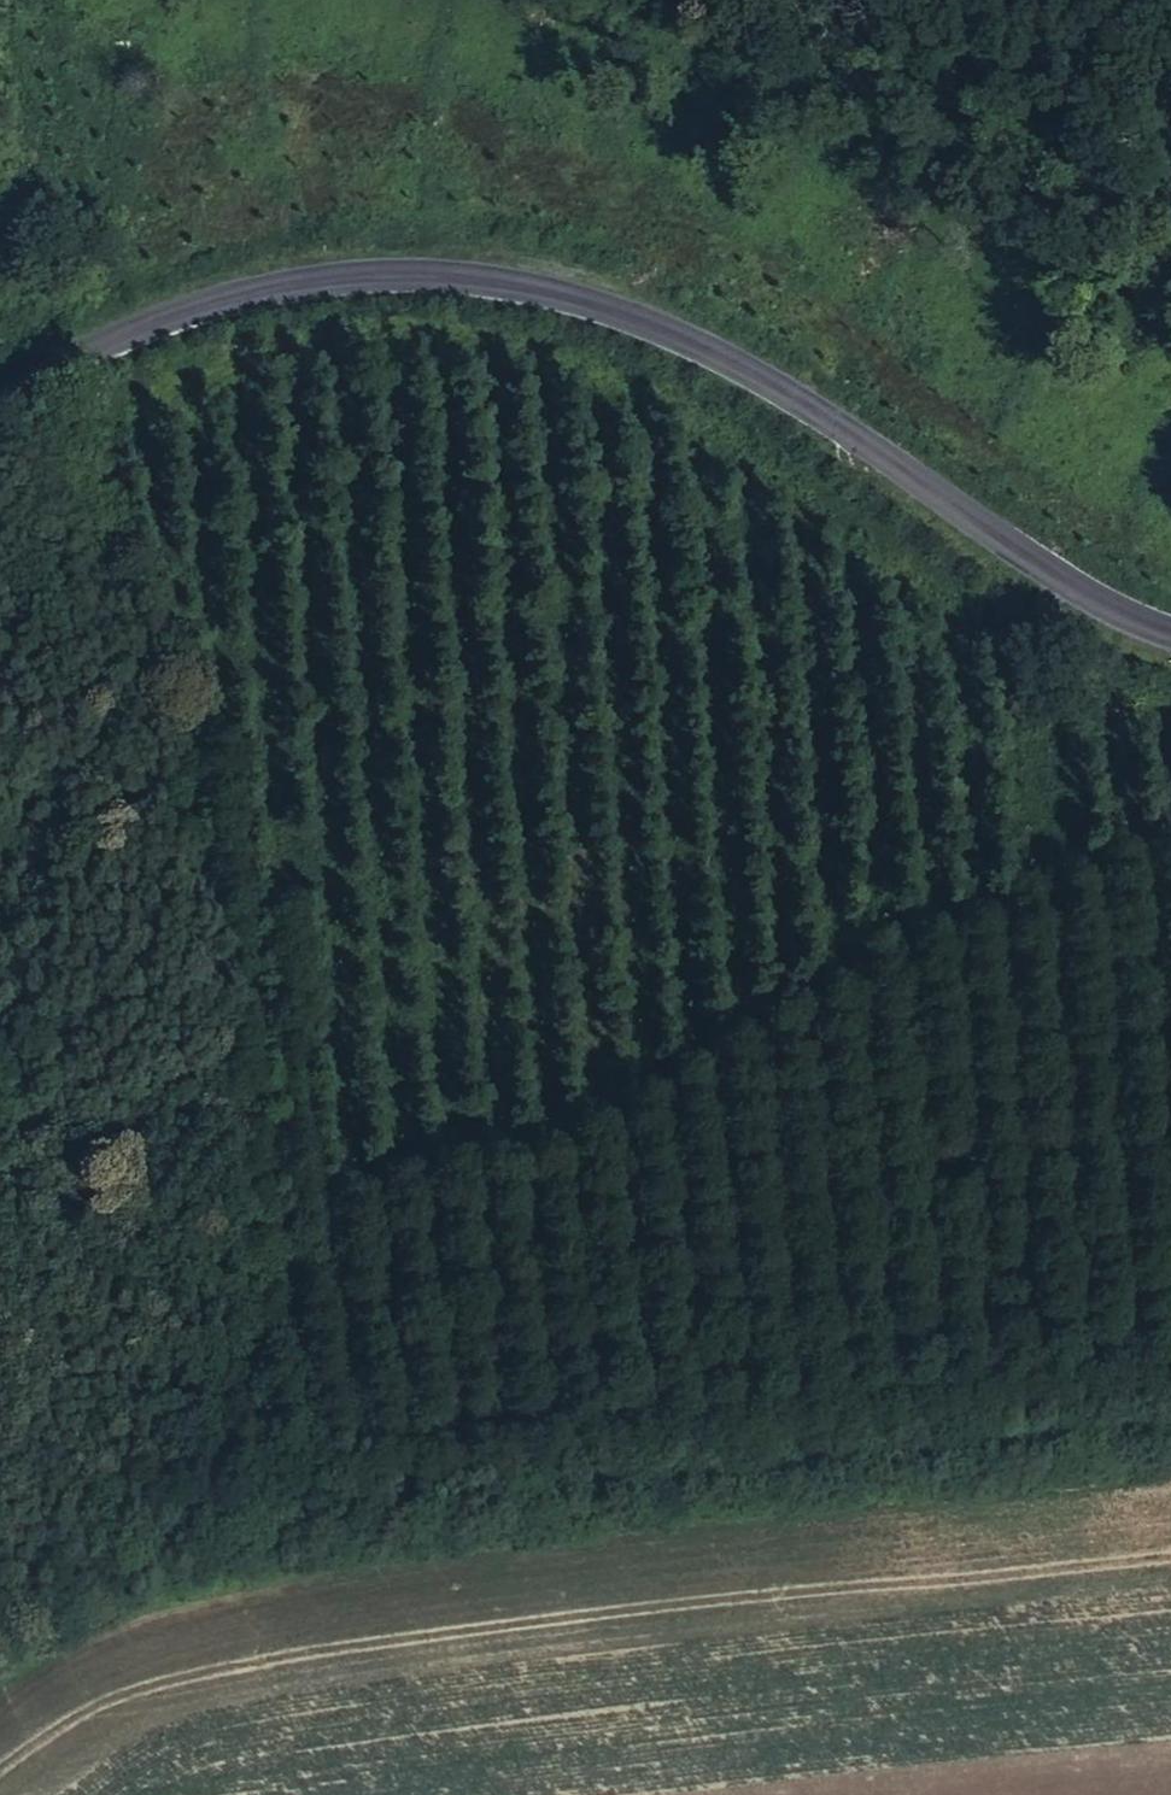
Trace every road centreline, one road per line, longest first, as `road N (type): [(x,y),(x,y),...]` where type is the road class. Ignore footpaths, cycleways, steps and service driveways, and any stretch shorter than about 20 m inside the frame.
road 1 (tertiary): [(0,411),(143,328),(326,281),(417,273),(603,307),(713,349),(1152,631),(1170,635)]

